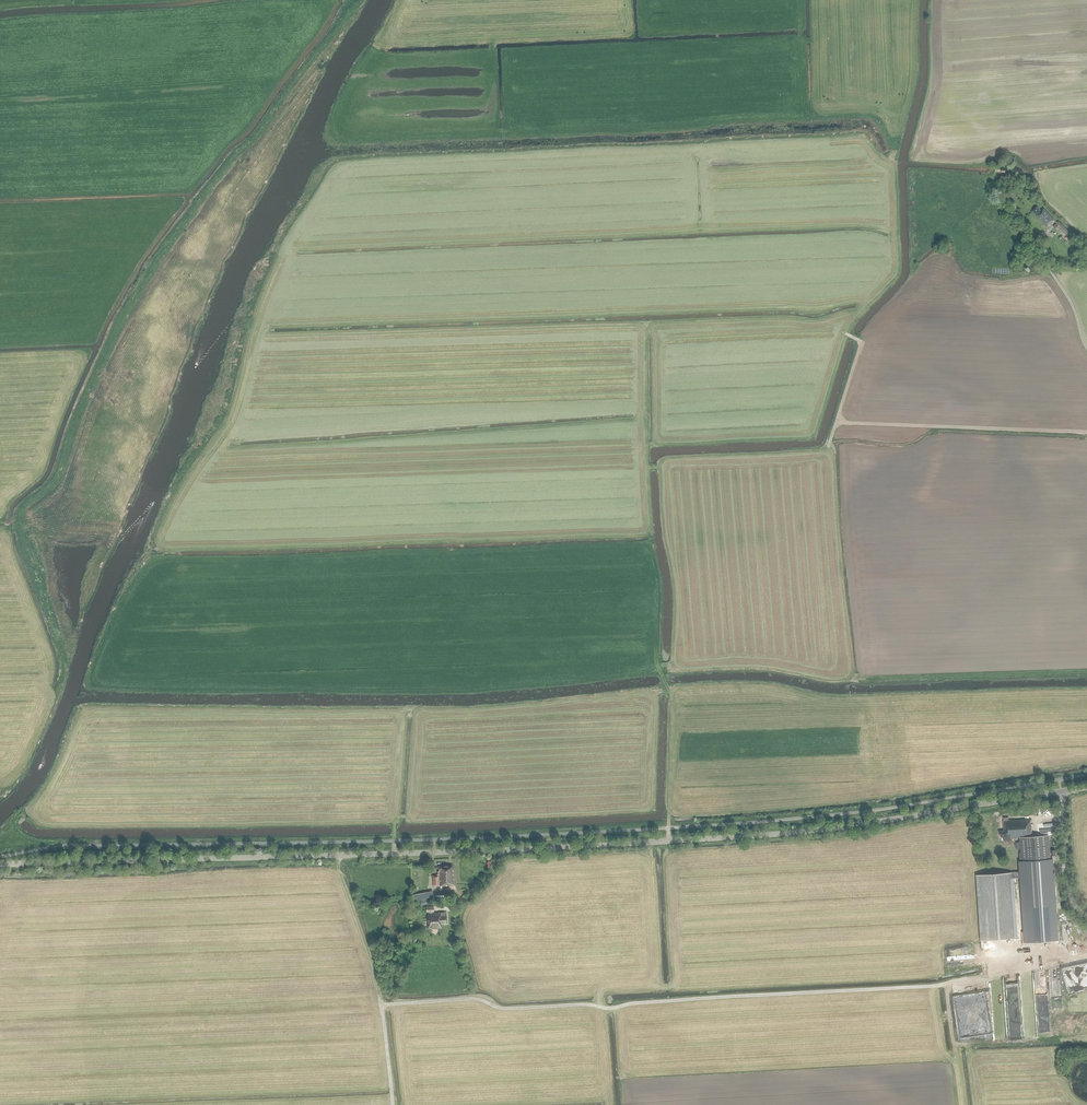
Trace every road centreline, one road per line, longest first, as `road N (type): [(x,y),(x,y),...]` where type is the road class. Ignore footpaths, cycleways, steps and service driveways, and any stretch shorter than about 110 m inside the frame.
road 1 (secondary): [(0,864),(731,837),(1062,791)]
road 2 (track): [(381,1005),(469,999),(502,1008),(610,1008),(937,986),(1086,955)]
road 3 (track): [(649,842),(655,968),(643,981),(600,992),(609,1104)]
road 4 (track): [(393,1104),(381,1005),(339,855)]
road 5 (unclassified): [(1086,349),(1066,295),(993,184)]
road 6 (unclassified): [(1086,917),(1069,890),(1062,791)]

